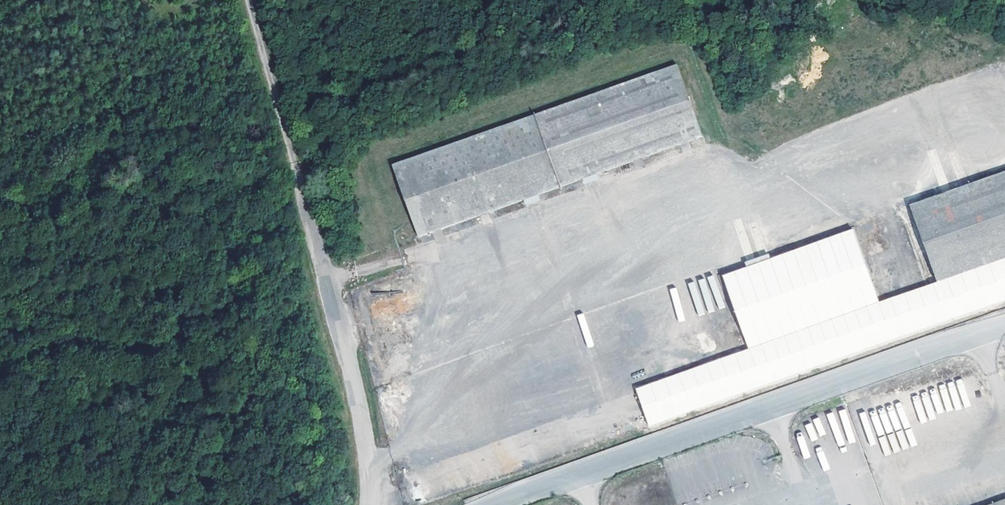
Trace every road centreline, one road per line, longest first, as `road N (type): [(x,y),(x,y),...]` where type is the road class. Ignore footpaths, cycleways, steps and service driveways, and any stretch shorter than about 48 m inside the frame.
road 1 (unclassified): [(367,504),(354,386),(308,212)]
road 2 (track): [(308,212),(249,0)]

